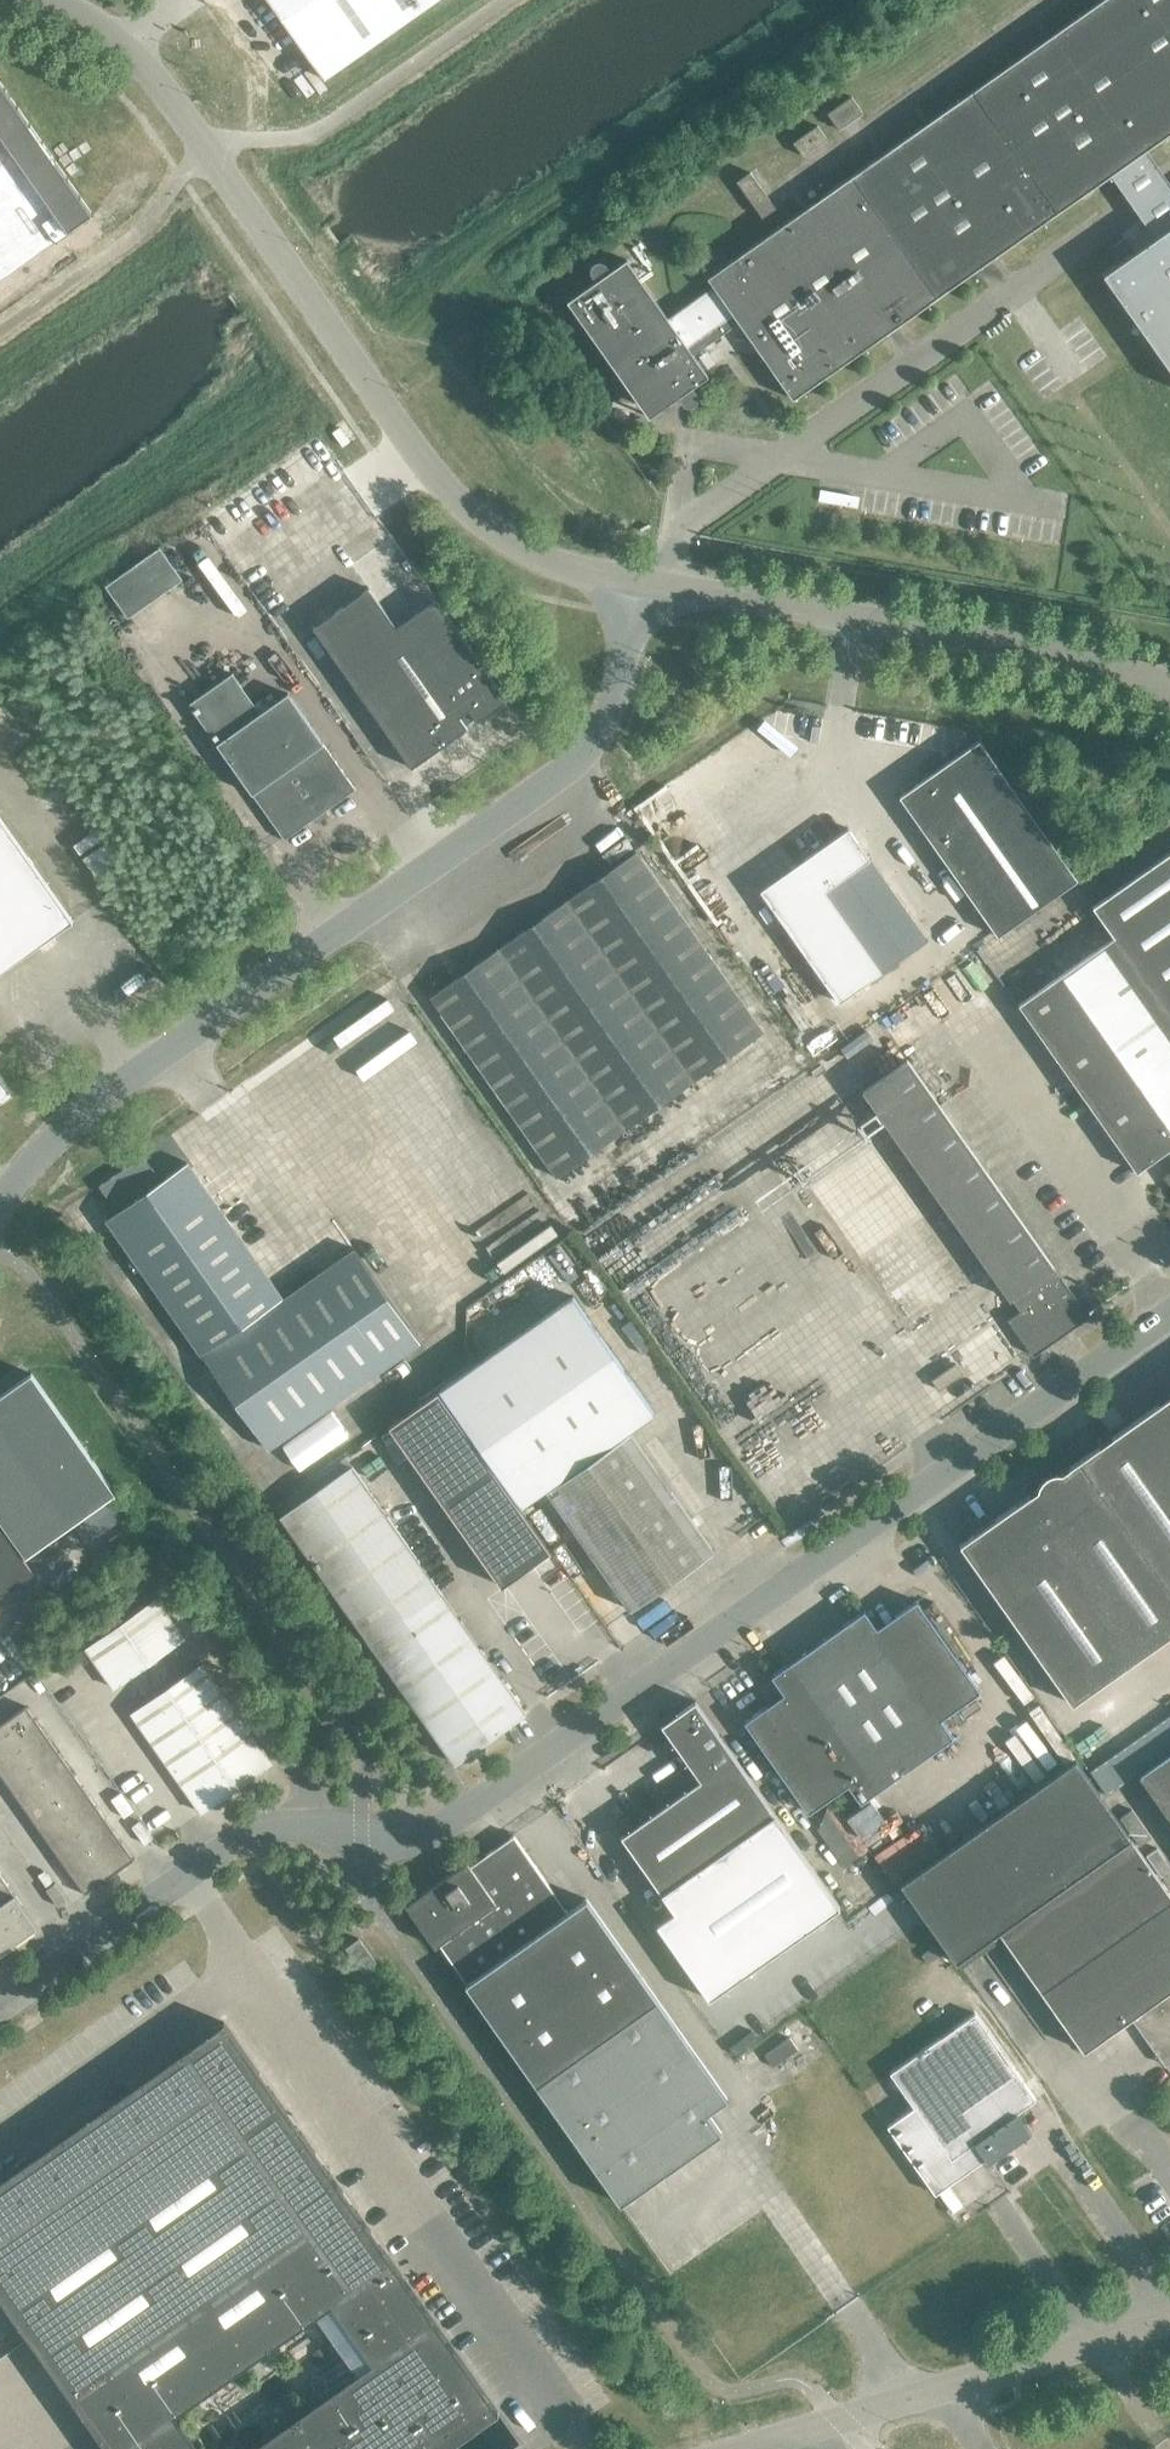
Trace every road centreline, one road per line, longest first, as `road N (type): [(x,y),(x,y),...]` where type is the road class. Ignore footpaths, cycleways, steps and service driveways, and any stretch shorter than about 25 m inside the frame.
road 1 (unclassified): [(0,2002),(252,1821),(368,1832),(431,1827),(1169,1313)]
road 2 (unclassified): [(649,586),(605,712),(574,761),(386,891),(252,1009),(57,1159),(0,1227)]
road 3 (unclassified): [(649,586),(490,530),(436,472),(351,353),(224,160),(122,40),(48,0)]
road 4 (unclassified): [(1169,681),(1097,655),(649,586)]
road 5 (unclassified): [(757,2448),(1169,2318)]

